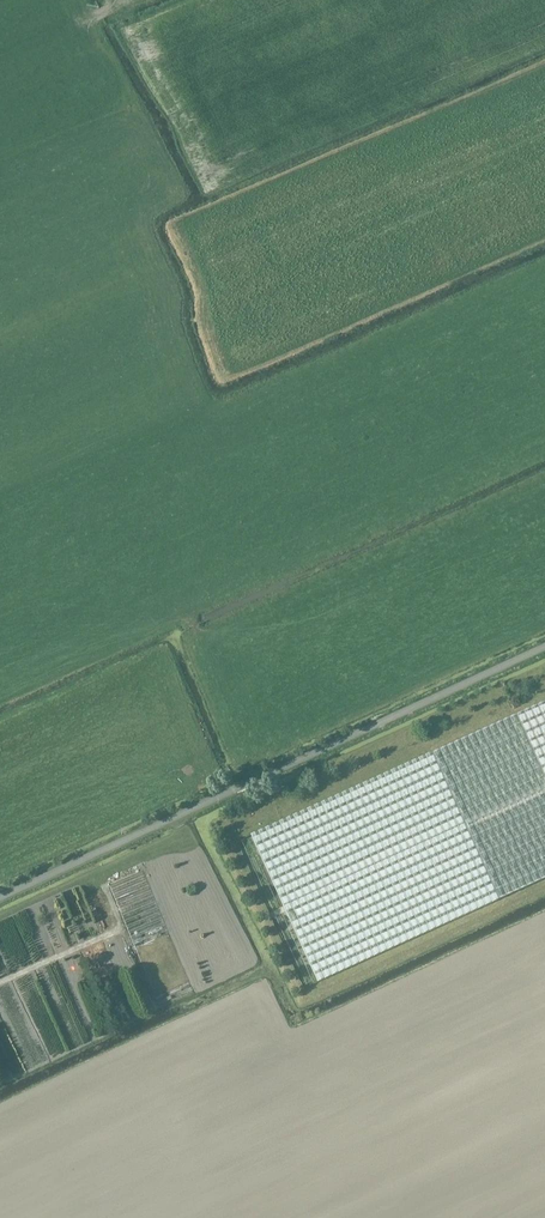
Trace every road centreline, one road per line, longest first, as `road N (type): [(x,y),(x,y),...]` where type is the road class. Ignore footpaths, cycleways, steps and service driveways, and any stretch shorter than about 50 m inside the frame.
road 1 (unclassified): [(0,901),(544,646)]

